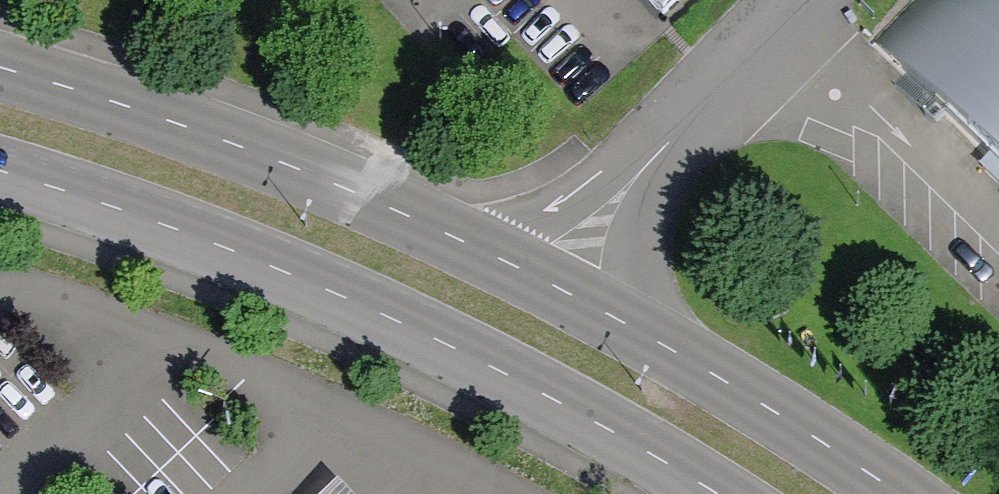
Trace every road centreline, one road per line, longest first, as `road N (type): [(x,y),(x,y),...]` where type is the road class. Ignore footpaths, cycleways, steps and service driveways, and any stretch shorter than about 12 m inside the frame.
road 1 (unclassified): [(899,493),(758,398),(541,279),(339,186),(133,105),(0,66)]
road 2 (unclassified): [(0,169),(240,252),(626,439),(717,493)]

